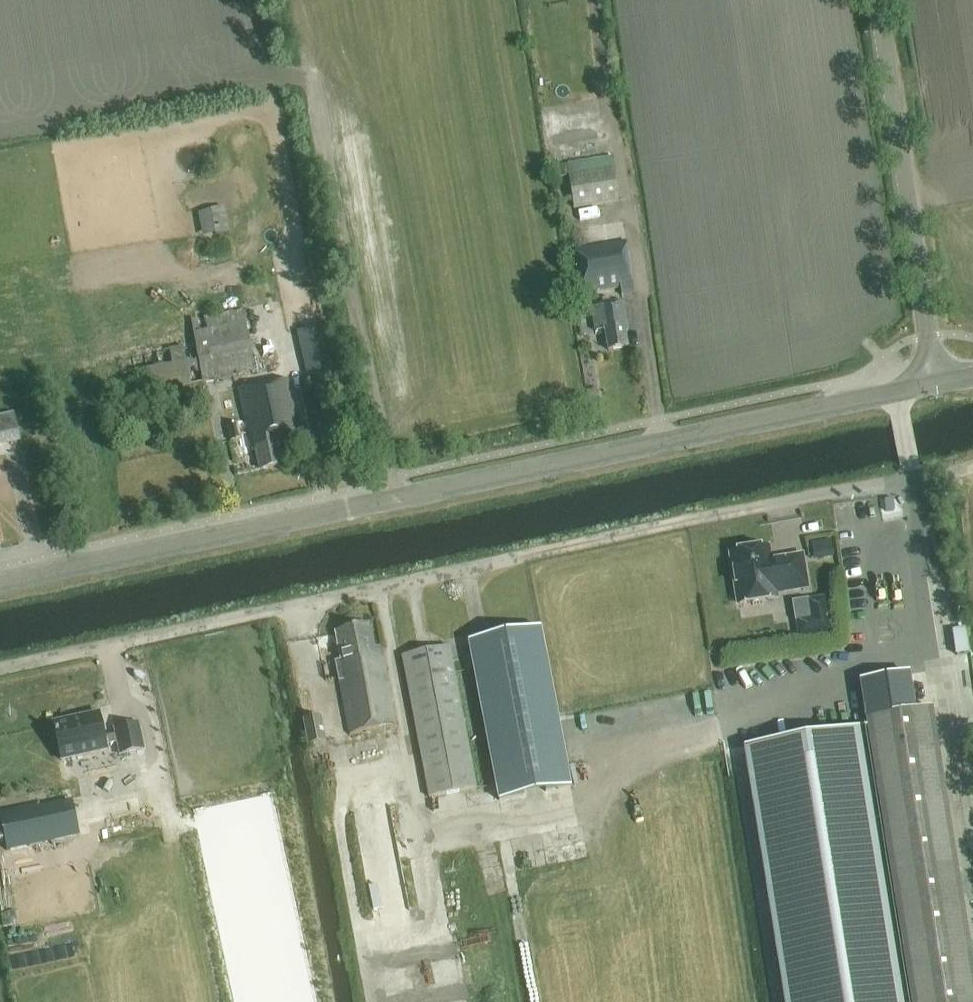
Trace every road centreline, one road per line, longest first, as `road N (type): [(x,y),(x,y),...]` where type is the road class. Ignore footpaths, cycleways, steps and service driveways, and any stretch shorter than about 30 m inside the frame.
road 1 (track): [(972,463),(0,666)]
road 2 (tertiary): [(0,581),(930,376)]
road 3 (tertiary): [(930,376),(876,0)]

